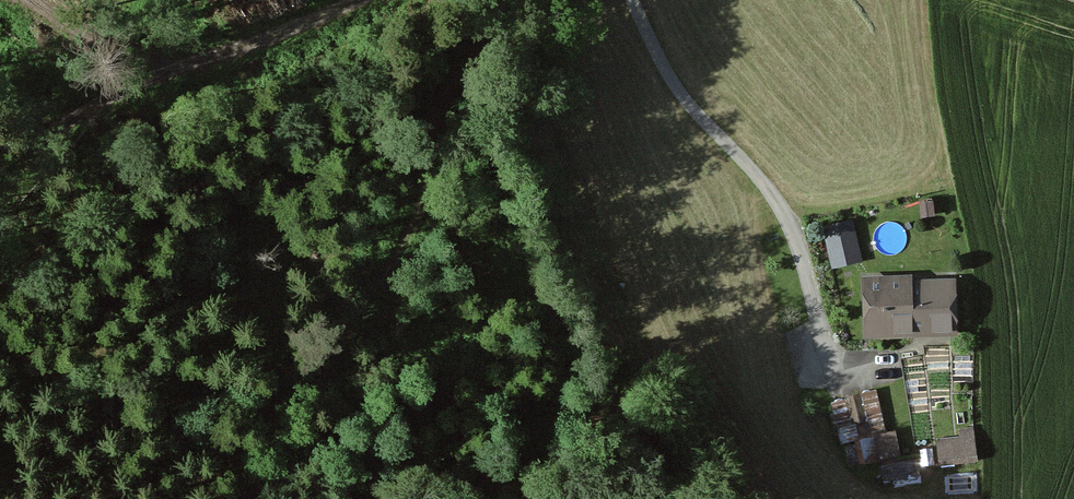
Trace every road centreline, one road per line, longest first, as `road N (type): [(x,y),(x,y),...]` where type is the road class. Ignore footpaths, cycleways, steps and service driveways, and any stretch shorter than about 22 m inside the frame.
road 1 (track): [(279,498),(311,404),(423,204),(440,113),(513,0)]
road 2 (unclassified): [(633,0),(674,84),(788,209),(825,338)]
road 3 (track): [(355,0),(179,64),(0,168)]
road 4 (track): [(0,352),(94,419),(254,498)]

